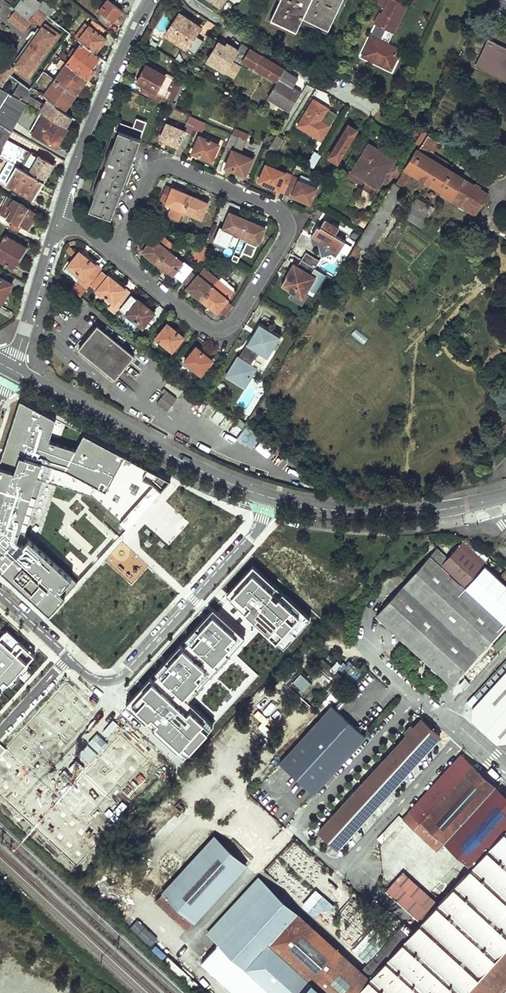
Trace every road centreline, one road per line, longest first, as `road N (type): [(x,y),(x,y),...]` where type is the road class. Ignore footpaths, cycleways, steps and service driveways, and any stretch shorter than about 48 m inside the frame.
road 1 (residential): [(117,256),(219,332),(235,323),(286,237),(278,213),(174,167),(149,177)]
road 2 (residential): [(69,659),(101,682),(126,675),(251,541),(273,498)]
road 3 (tertiary): [(273,498),(188,464),(10,369)]
road 4 (residential): [(151,0),(108,83),(58,215)]
road 5 (tertiary): [(490,499),(383,514),(273,498)]
road 6 (residential): [(58,215),(10,369)]

